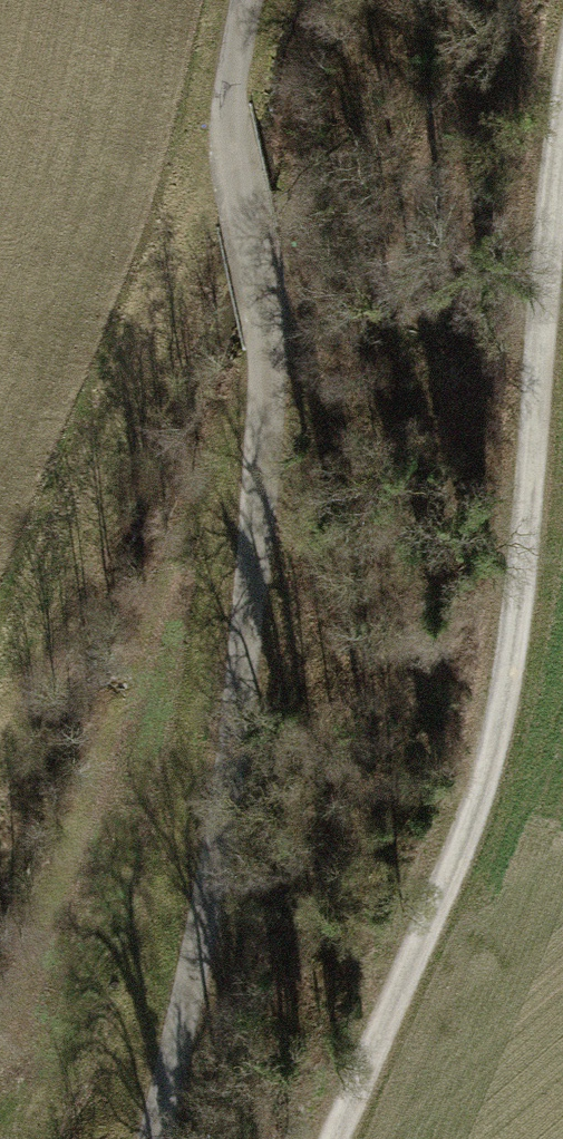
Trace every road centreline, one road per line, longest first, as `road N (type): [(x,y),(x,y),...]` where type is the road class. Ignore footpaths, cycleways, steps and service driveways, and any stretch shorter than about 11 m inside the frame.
road 1 (track): [(233,0),(228,134),(272,332),(266,598),(201,977),(150,1138)]
road 2 (track): [(562,188),(525,636),(509,717),(429,951),(344,1138)]

